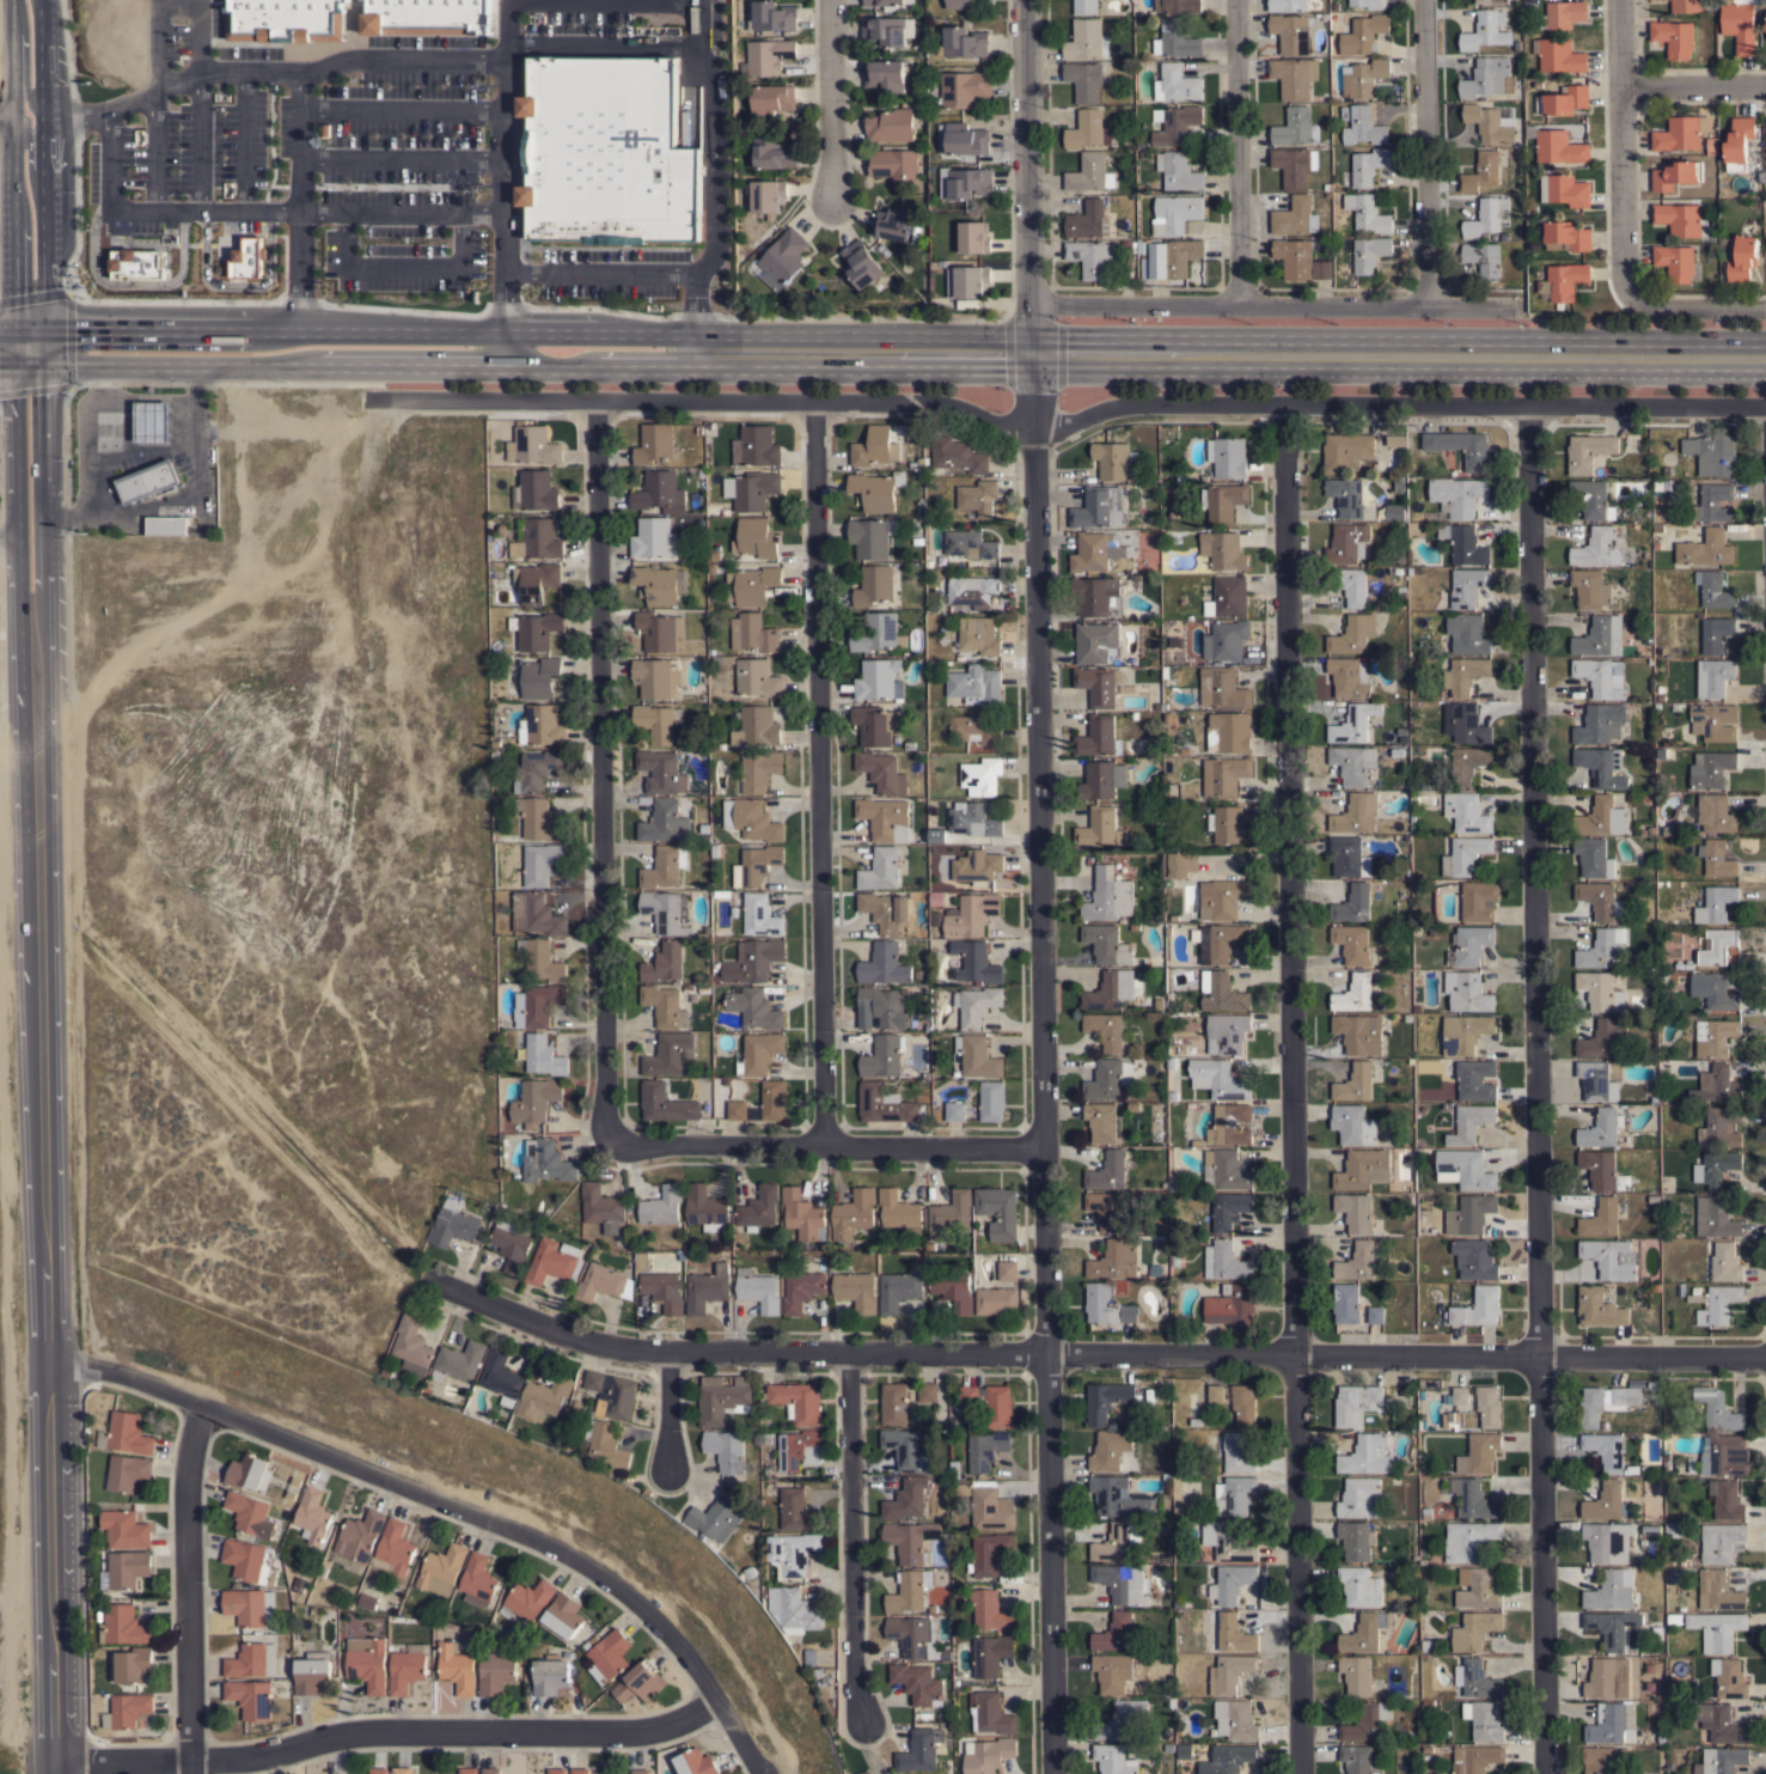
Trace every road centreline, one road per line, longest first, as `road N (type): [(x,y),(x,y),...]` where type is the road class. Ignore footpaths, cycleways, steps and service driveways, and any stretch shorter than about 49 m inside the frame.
road 1 (residential): [(1054,1773),(1026,0)]
road 2 (residential): [(1282,403),(1305,1773)]
road 3 (residential): [(1554,1773),(1536,406)]
road 4 (residential): [(1765,1360),(667,1359),(599,1347),(433,1281)]
road 5 (secondary): [(53,1773),(41,531)]
road 6 (primary): [(1765,361),(728,353)]
road 7 (residential): [(45,1364),(136,1378),(587,1557),(674,1646),(755,1773)]
road 8 (residential): [(824,402),(826,1146)]
road 9 (residential): [(605,401),(606,1144)]
road 10 (residential): [(1765,408),(1128,408),(1037,437)]
road 11 (residential): [(53,1762),(188,1762),(342,1735),(662,1727),(713,1702)]
road 12 (residential): [(1035,406),(368,400)]
road 13 (residential): [(1034,304),(1515,307)]
road 14 (primary): [(728,353),(692,337),(292,330)]
road 15 (residential): [(606,1144),(1045,1148)]
road 16 (primary): [(294,367),(698,370),(728,353)]
road 17 (residential): [(188,1773),(189,1453),(198,1407)]
road 18 (residential): [(842,1357),(854,1718)]
road 19 (secondary): [(31,343),(33,0)]
road 20 (residential): [(1232,0),(1239,306)]
road 21 (residential): [(1424,0),(1429,306)]
road 22 (residential): [(1617,0),(1621,278)]
road 23 (primary): [(69,345),(93,365),(294,367)]
road 24 (primary): [(292,330),(91,328),(69,345)]
road 25 (residential): [(828,0),(831,203)]
road 26 (secondary): [(41,531),(31,343)]
road 27 (residential): [(1765,307),(1661,307),(1634,298),(1621,278)]
road 28 (residential): [(1620,87),(1765,86)]

